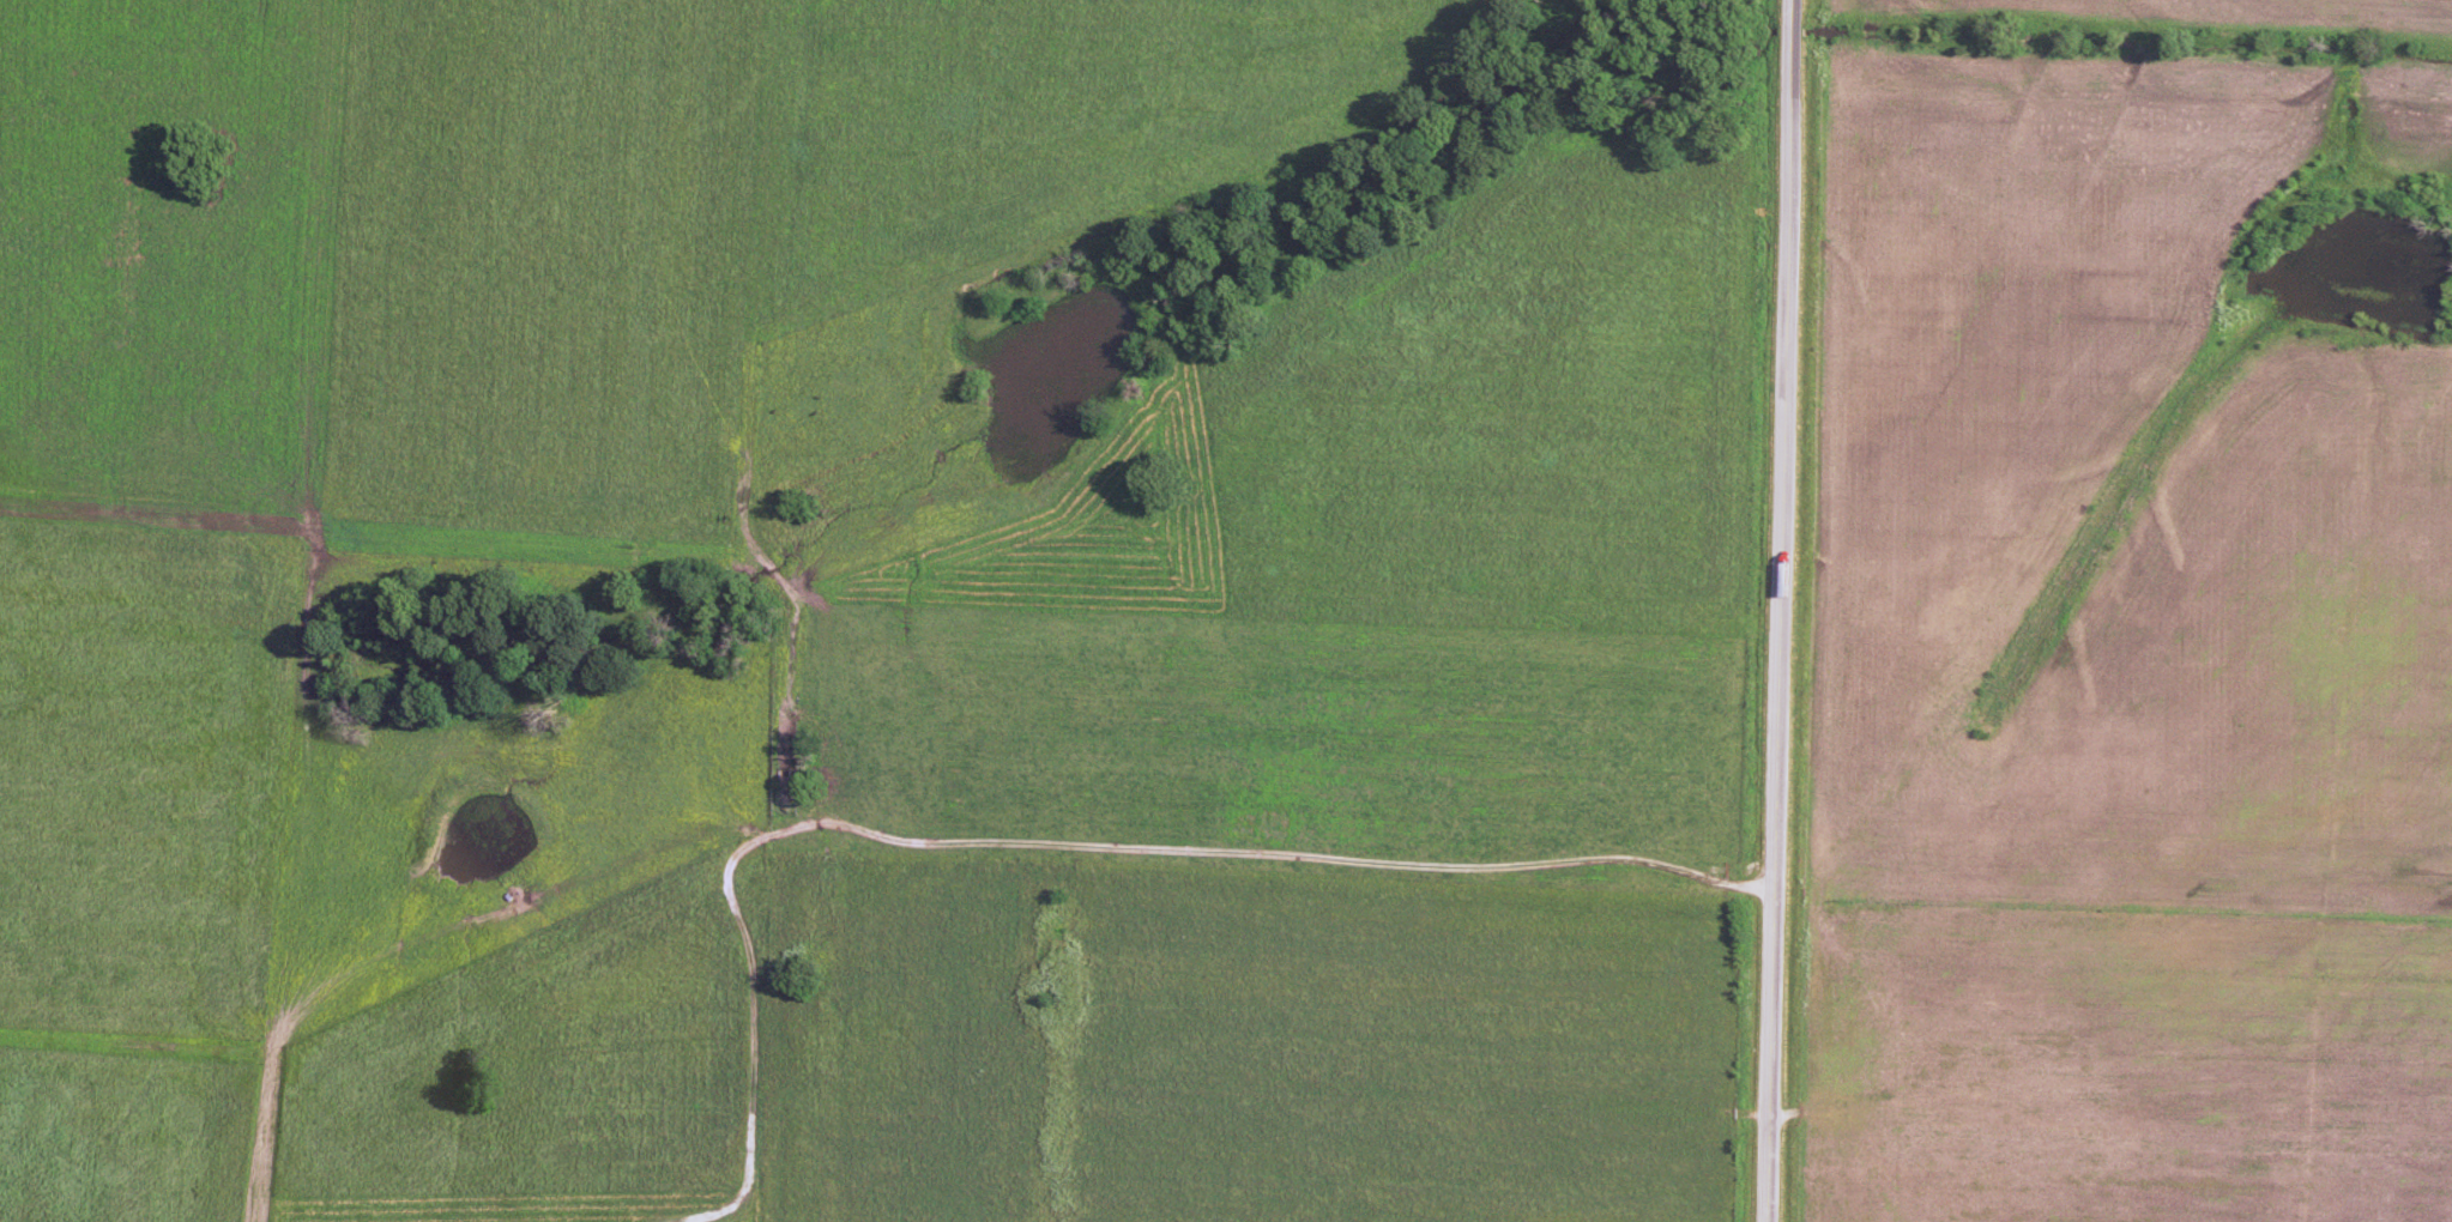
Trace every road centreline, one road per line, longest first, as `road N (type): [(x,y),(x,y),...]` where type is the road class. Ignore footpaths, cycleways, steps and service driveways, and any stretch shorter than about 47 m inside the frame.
road 1 (primary): [(1764,1221),(1794,0)]

